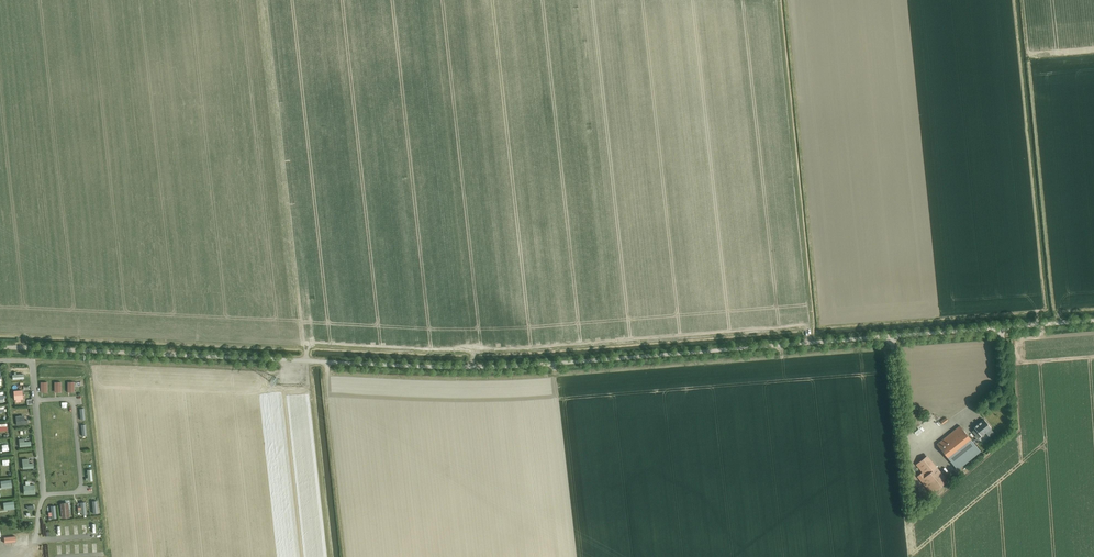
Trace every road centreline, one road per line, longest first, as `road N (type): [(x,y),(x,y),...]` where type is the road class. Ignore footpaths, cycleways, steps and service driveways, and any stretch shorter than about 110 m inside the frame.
road 1 (unclassified): [(0,347),(512,366),(1093,320)]

